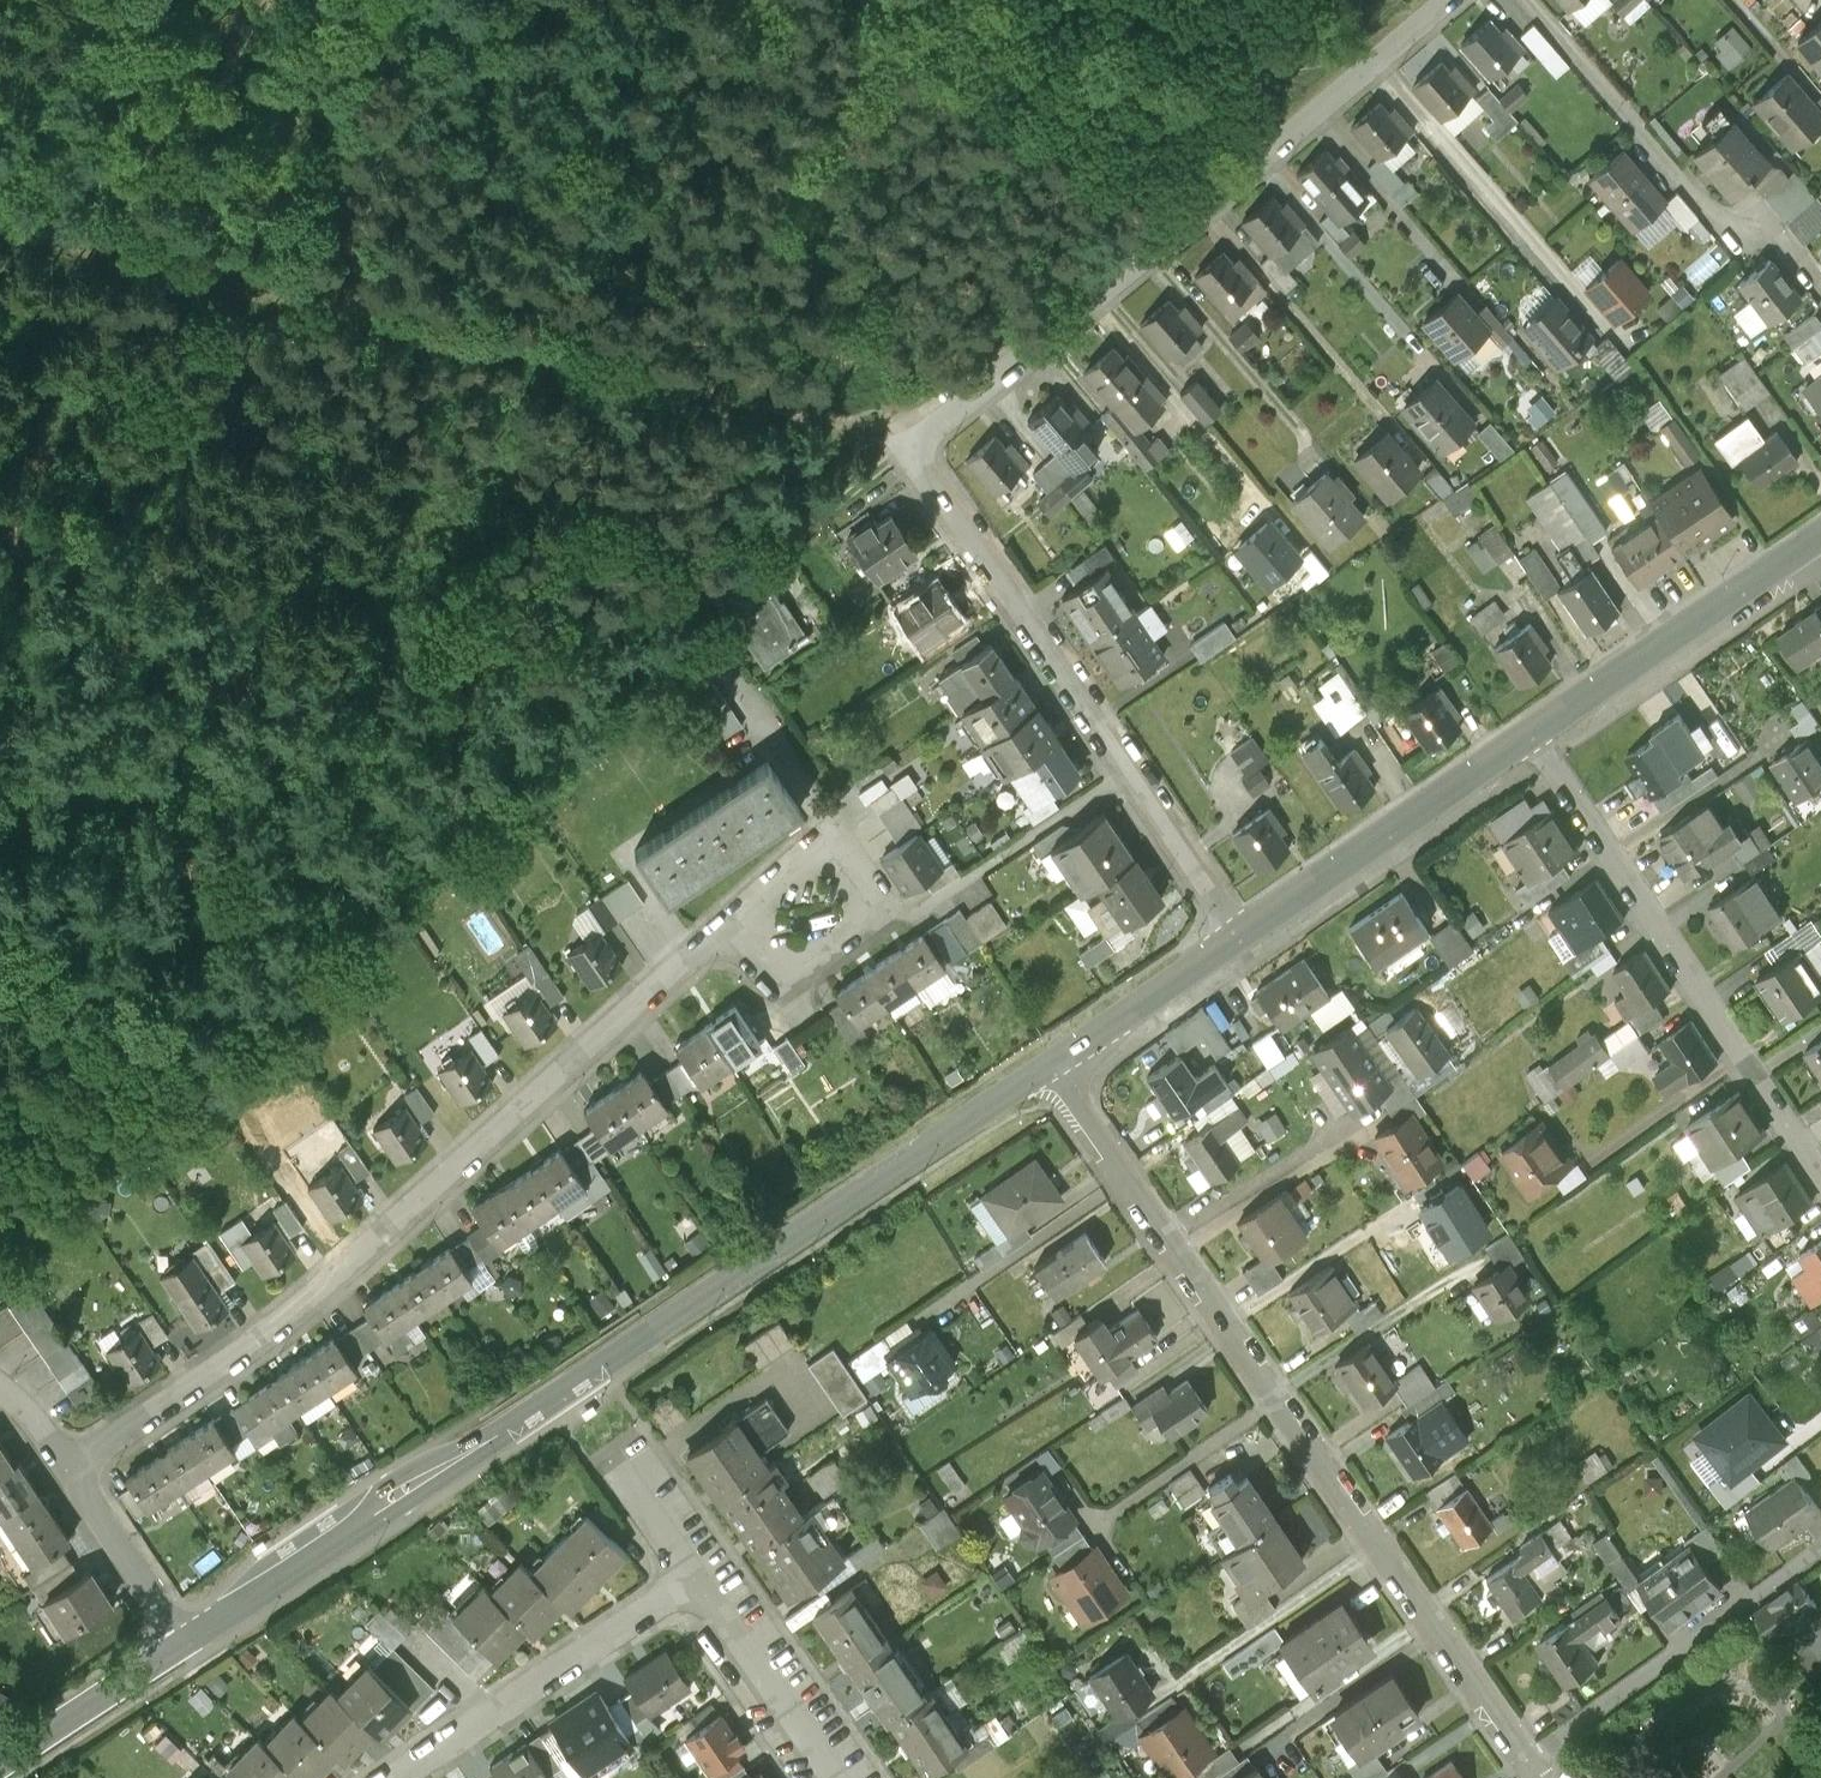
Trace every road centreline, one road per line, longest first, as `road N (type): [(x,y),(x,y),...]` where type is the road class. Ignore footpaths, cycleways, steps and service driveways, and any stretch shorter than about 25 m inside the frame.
road 1 (residential): [(1239,935),(906,453),(1452,0)]
road 2 (secondary): [(1058,1062),(184,1642)]
road 3 (track): [(0,823),(489,647),(853,439)]
road 4 (track): [(0,199),(767,401),(853,439)]
road 5 (residential): [(1058,1062),(1540,1777)]
road 6 (residential): [(73,1465),(266,1334),(728,927)]
road 7 (residential): [(1820,1167),(1531,734)]
road 8 (residential): [(1522,0),(1693,209),(1709,223),(1764,236),(1820,298)]
road 9 (residential): [(397,1777),(696,1576)]
road 10 (secondary): [(1531,734),(1239,935)]
road 11 (secondary): [(1820,538),(1531,734)]
road 12 (residential): [(728,927),(830,840),(894,924),(809,980)]
road 13 (track): [(317,0),(363,295)]
road 14 (residential): [(834,1777),(696,1576)]
road 15 (secondary): [(184,1642),(0,1766)]
road 16 (secondary): [(1239,935),(1058,1062)]
road 17 (residential): [(184,1642),(73,1465)]
road 18 (residential): [(696,1576),(624,1466)]
road 19 (residential): [(73,1465),(0,1361)]

